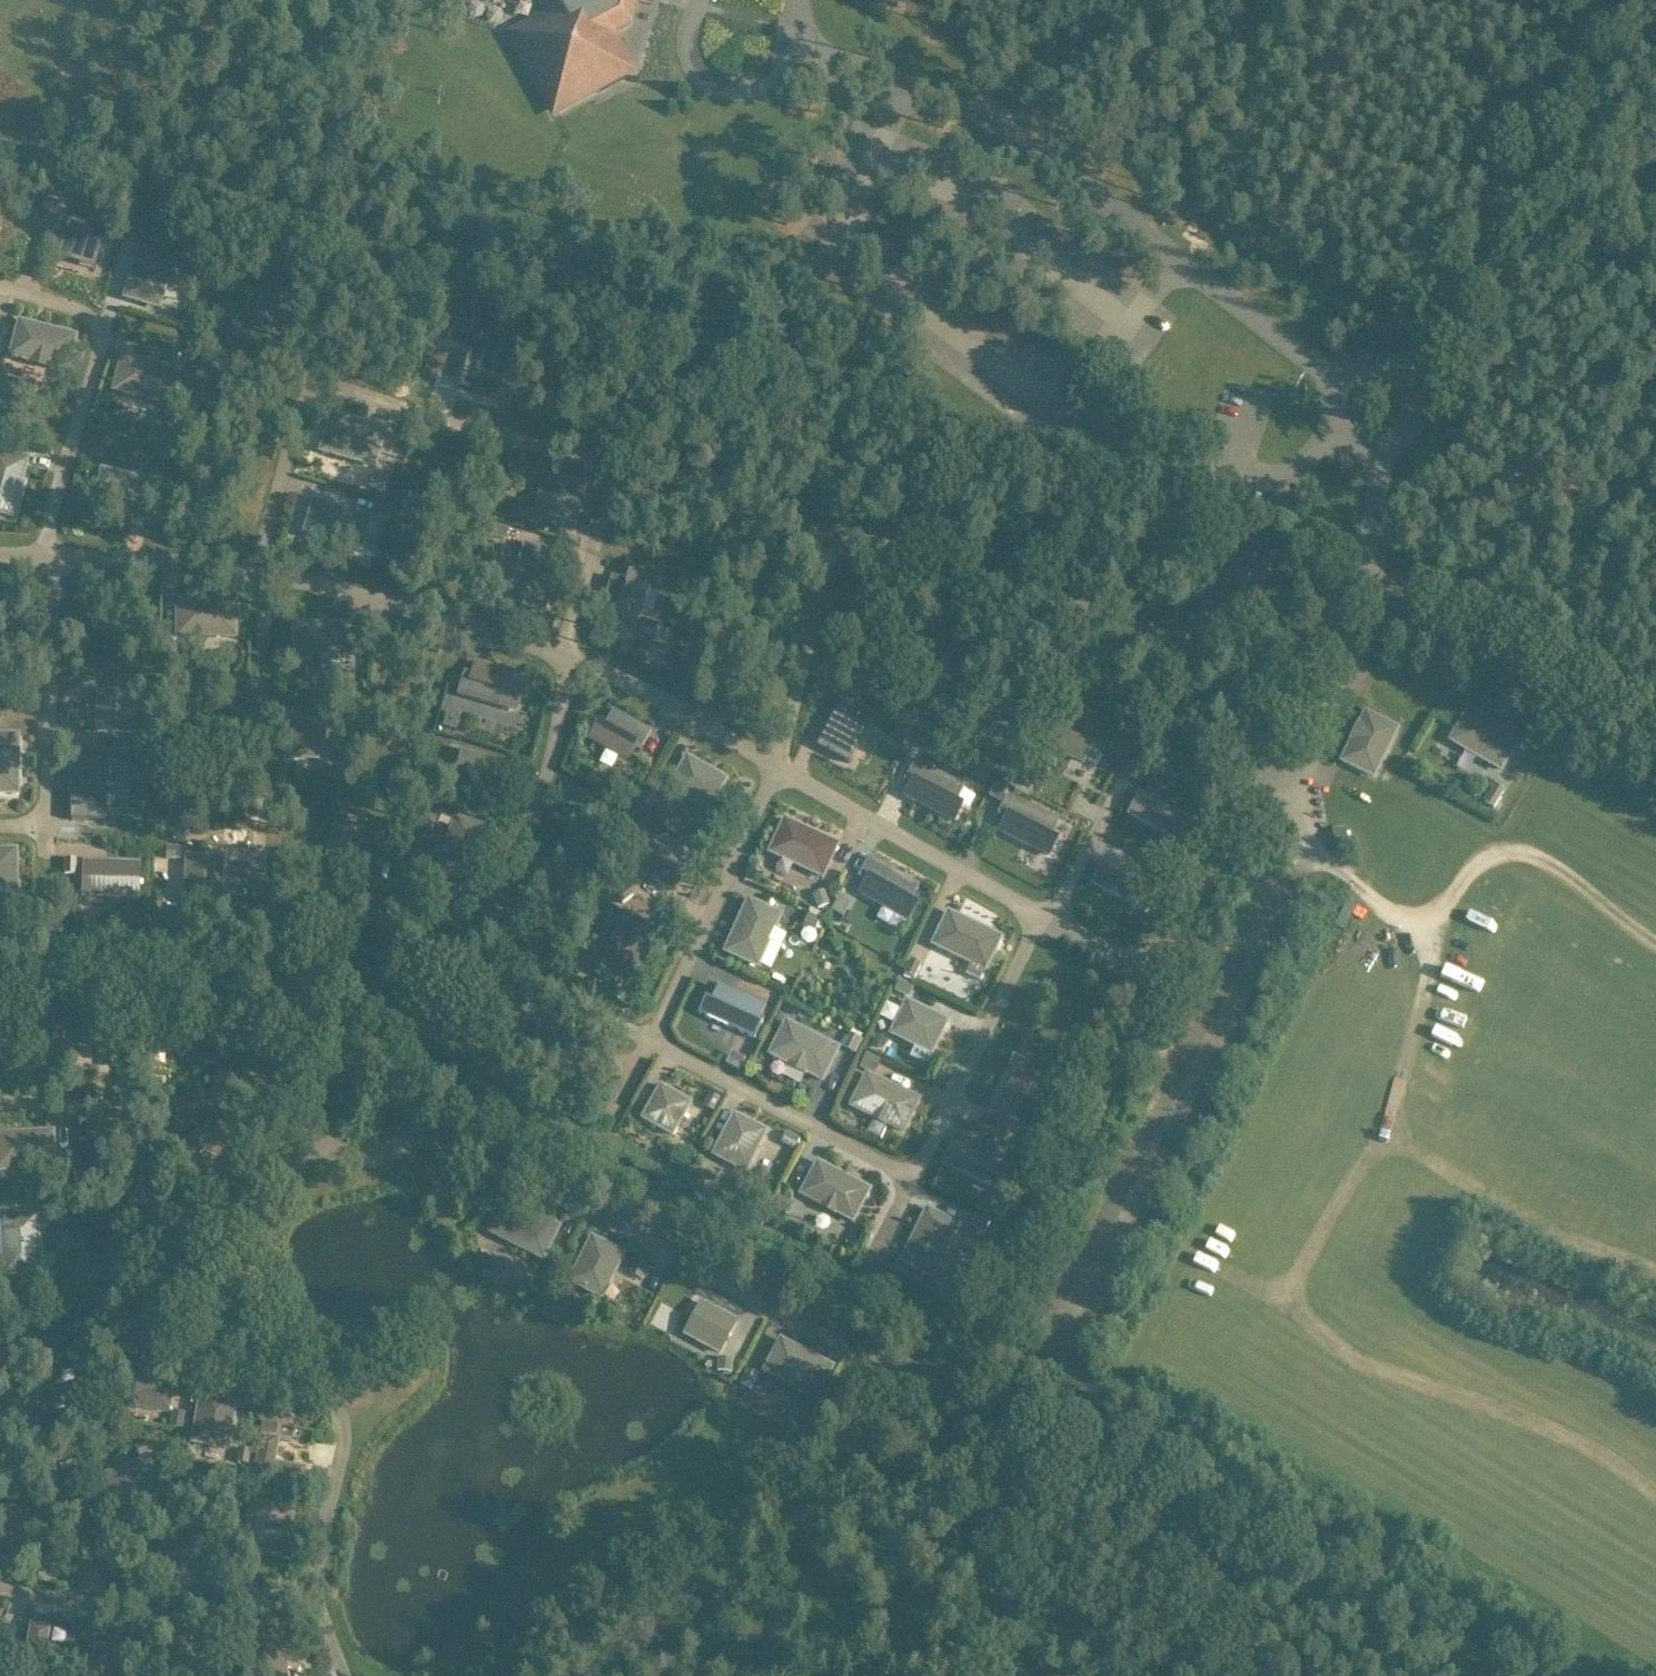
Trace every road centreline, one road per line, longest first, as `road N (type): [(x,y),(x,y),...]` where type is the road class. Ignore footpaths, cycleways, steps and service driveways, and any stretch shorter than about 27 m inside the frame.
road 1 (unclassified): [(1340,390),(1005,131),(905,90),(797,31)]
road 2 (unclassified): [(1609,0),(1407,377)]
road 3 (track): [(1655,721),(1373,562)]
road 4 (unclassified): [(990,1675),(954,1390)]
road 5 (unclassified): [(699,0),(693,48),(719,91),(752,90),(781,68)]

